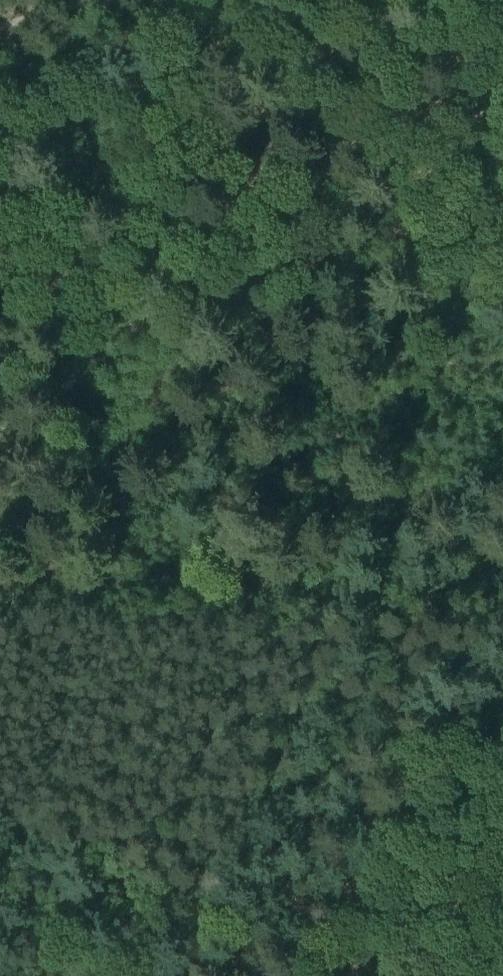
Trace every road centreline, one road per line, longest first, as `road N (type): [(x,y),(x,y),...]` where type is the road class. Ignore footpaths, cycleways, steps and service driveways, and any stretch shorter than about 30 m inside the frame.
road 1 (track): [(502,671),(300,975)]

